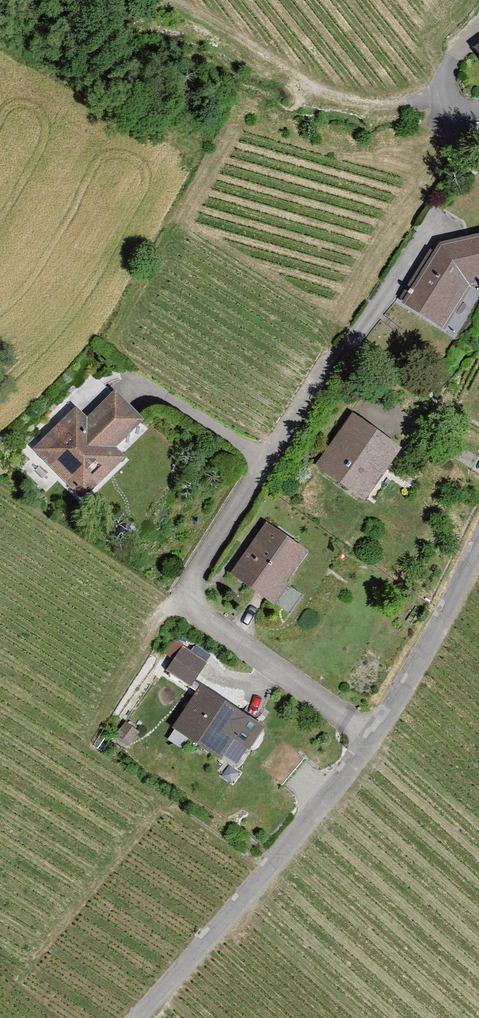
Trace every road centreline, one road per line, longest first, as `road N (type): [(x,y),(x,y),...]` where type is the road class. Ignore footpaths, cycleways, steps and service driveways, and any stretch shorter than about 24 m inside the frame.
road 1 (residential): [(400,271),(326,360),(194,562),(191,597),(199,617),(371,739)]
road 2 (residential): [(137,1017),(371,739)]
road 3 (track): [(168,0),(216,22),(308,96),(478,106)]
road 4 (residential): [(371,739),(478,544)]

